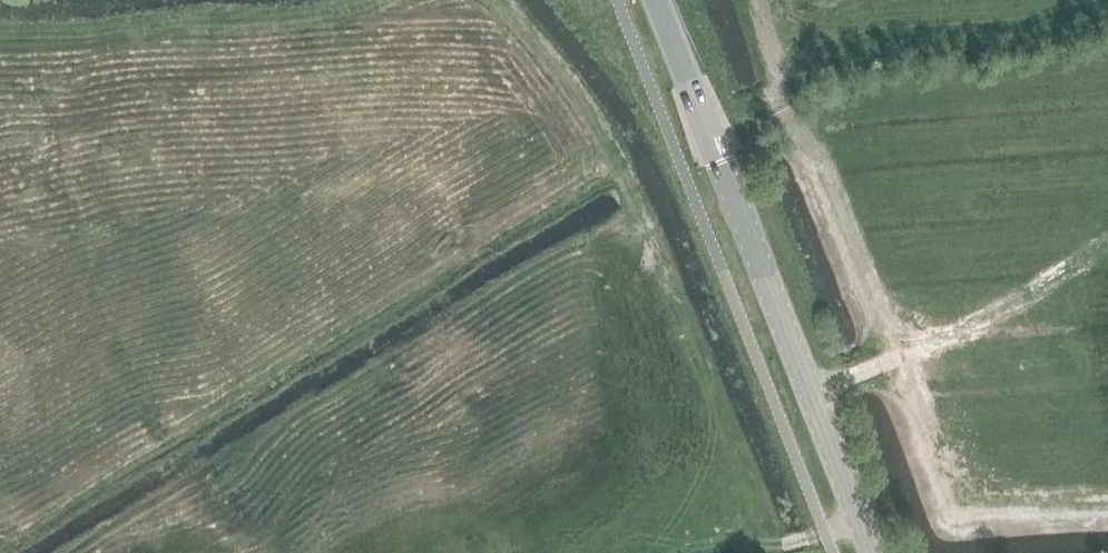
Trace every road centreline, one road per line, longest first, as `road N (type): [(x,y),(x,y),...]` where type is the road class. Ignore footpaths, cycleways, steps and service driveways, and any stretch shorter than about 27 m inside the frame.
road 1 (primary): [(873,552),(656,0)]

